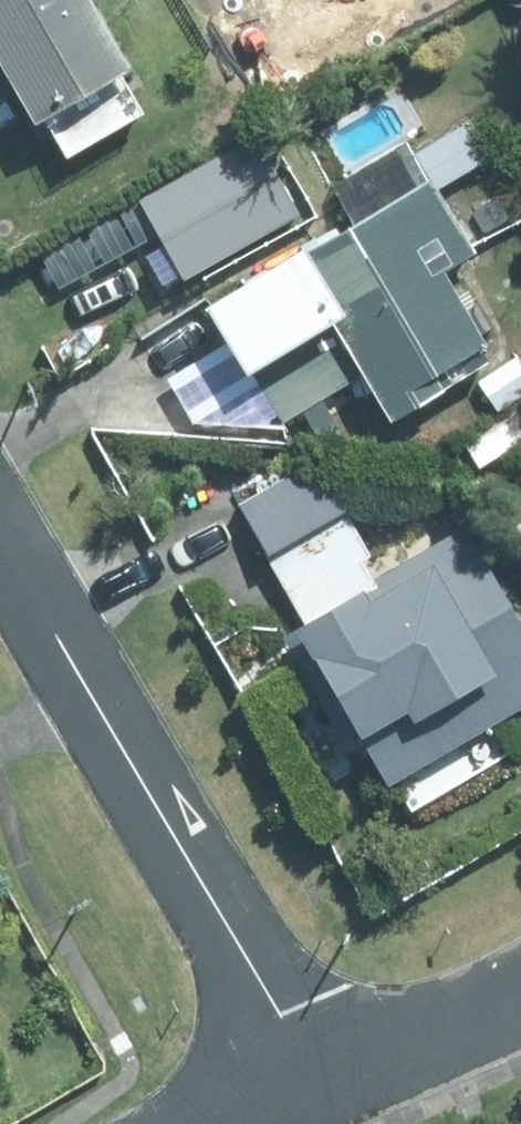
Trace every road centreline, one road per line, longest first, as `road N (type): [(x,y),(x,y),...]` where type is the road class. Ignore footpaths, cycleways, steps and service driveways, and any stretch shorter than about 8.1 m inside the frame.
road 1 (residential): [(0,555),(317,1081)]
road 2 (residential): [(520,986),(317,1081)]

